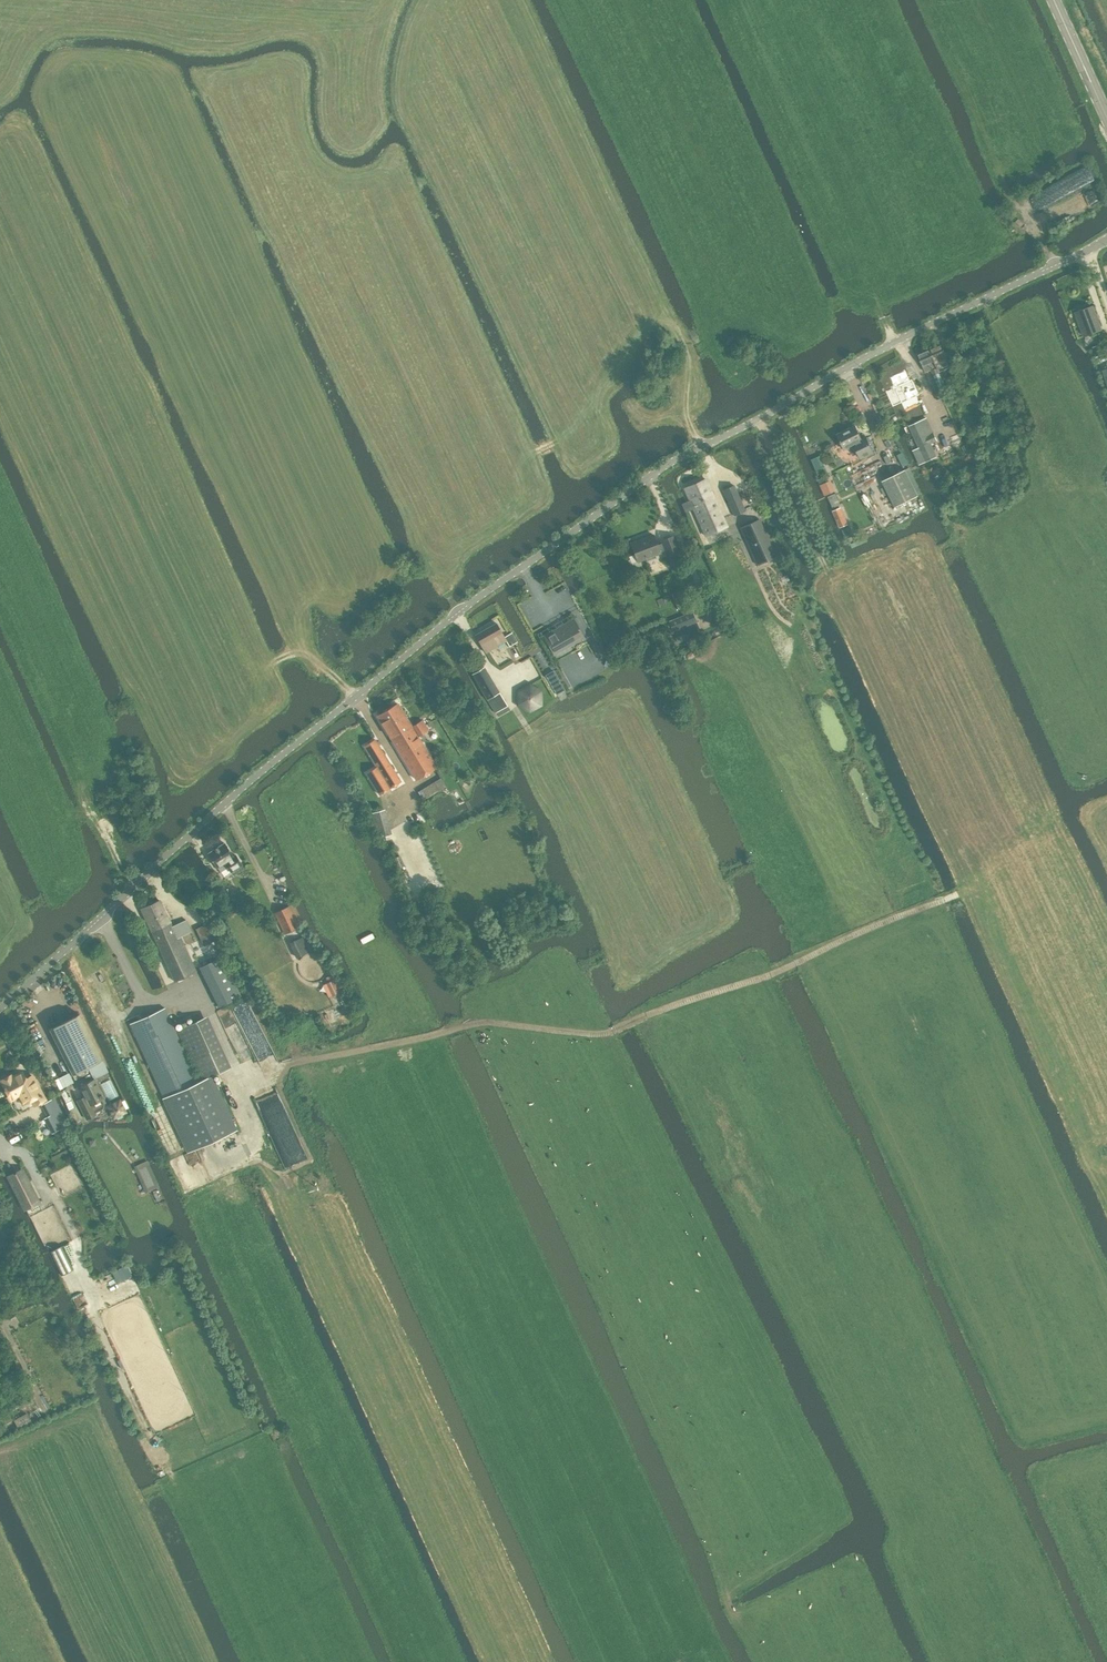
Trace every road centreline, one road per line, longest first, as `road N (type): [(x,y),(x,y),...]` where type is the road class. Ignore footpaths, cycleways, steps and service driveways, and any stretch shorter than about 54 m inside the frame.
road 1 (unclassified): [(0,1010),(258,773),(473,602),(647,479),(962,309),(1106,241)]
road 2 (track): [(196,985),(241,1076),(486,1022),(605,1033),(769,976),(968,889)]
road 3 (secondary): [(1106,117),(1054,0)]

